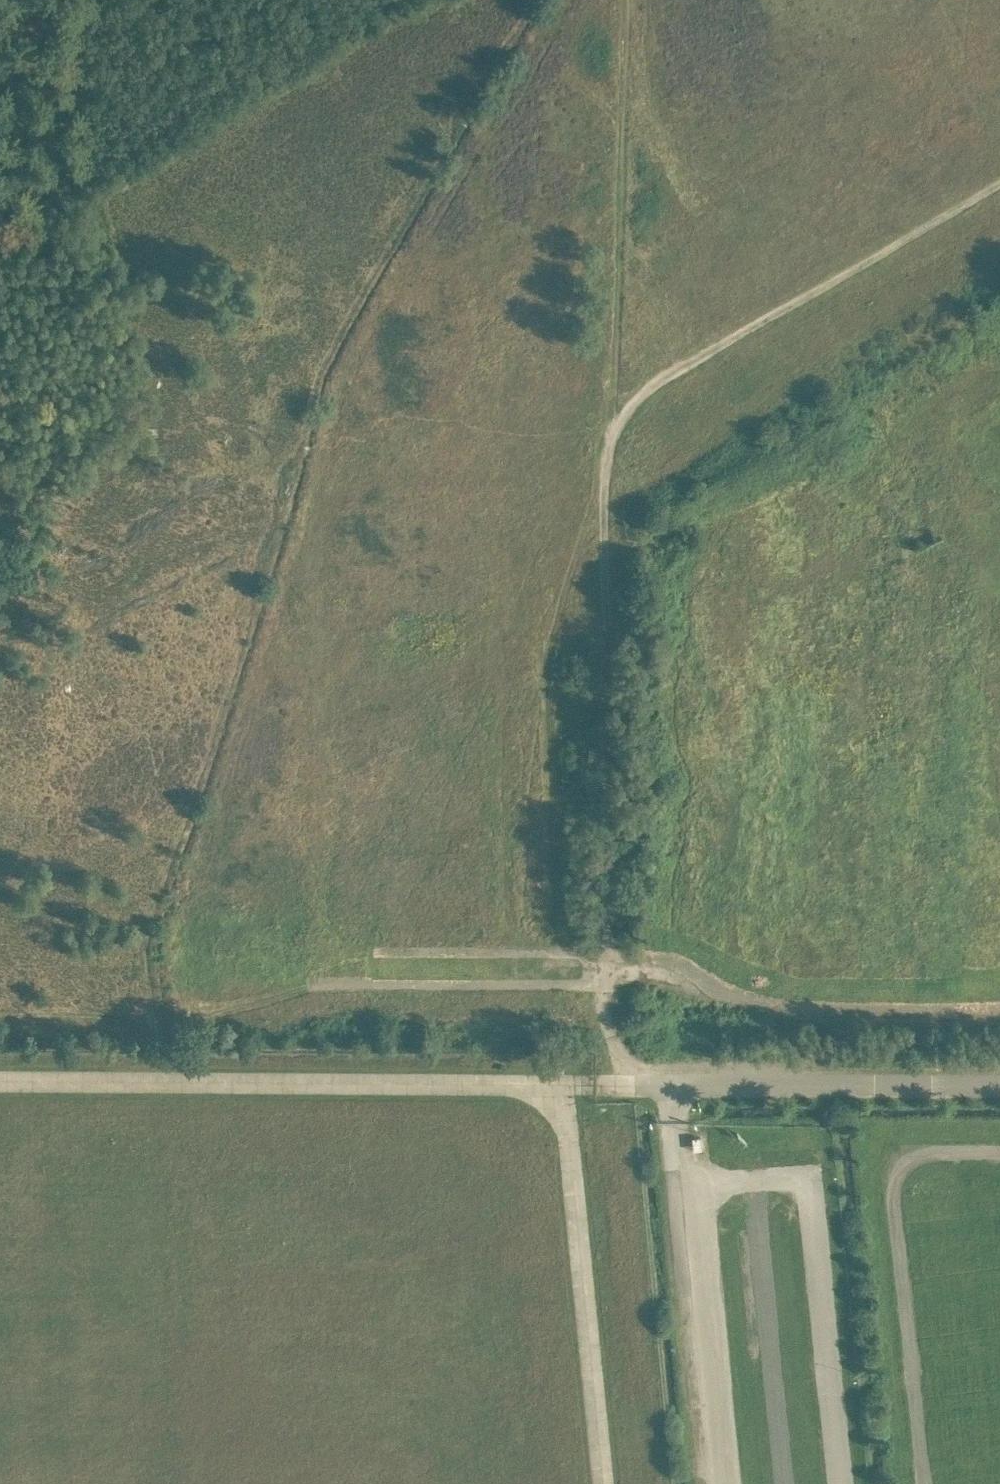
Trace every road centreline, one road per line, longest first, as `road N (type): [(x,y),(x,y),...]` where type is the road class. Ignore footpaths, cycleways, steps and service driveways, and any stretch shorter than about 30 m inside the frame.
road 1 (unclassified): [(564,1084),(0,1080)]
road 2 (track): [(617,426),(606,984)]
road 3 (track): [(999,187),(680,369),(635,400),(617,426)]
road 4 (track): [(621,0),(617,426)]
road 5 (unclassified): [(564,1084),(603,1483)]
road 6 (unclassified): [(623,1084),(999,1085)]

